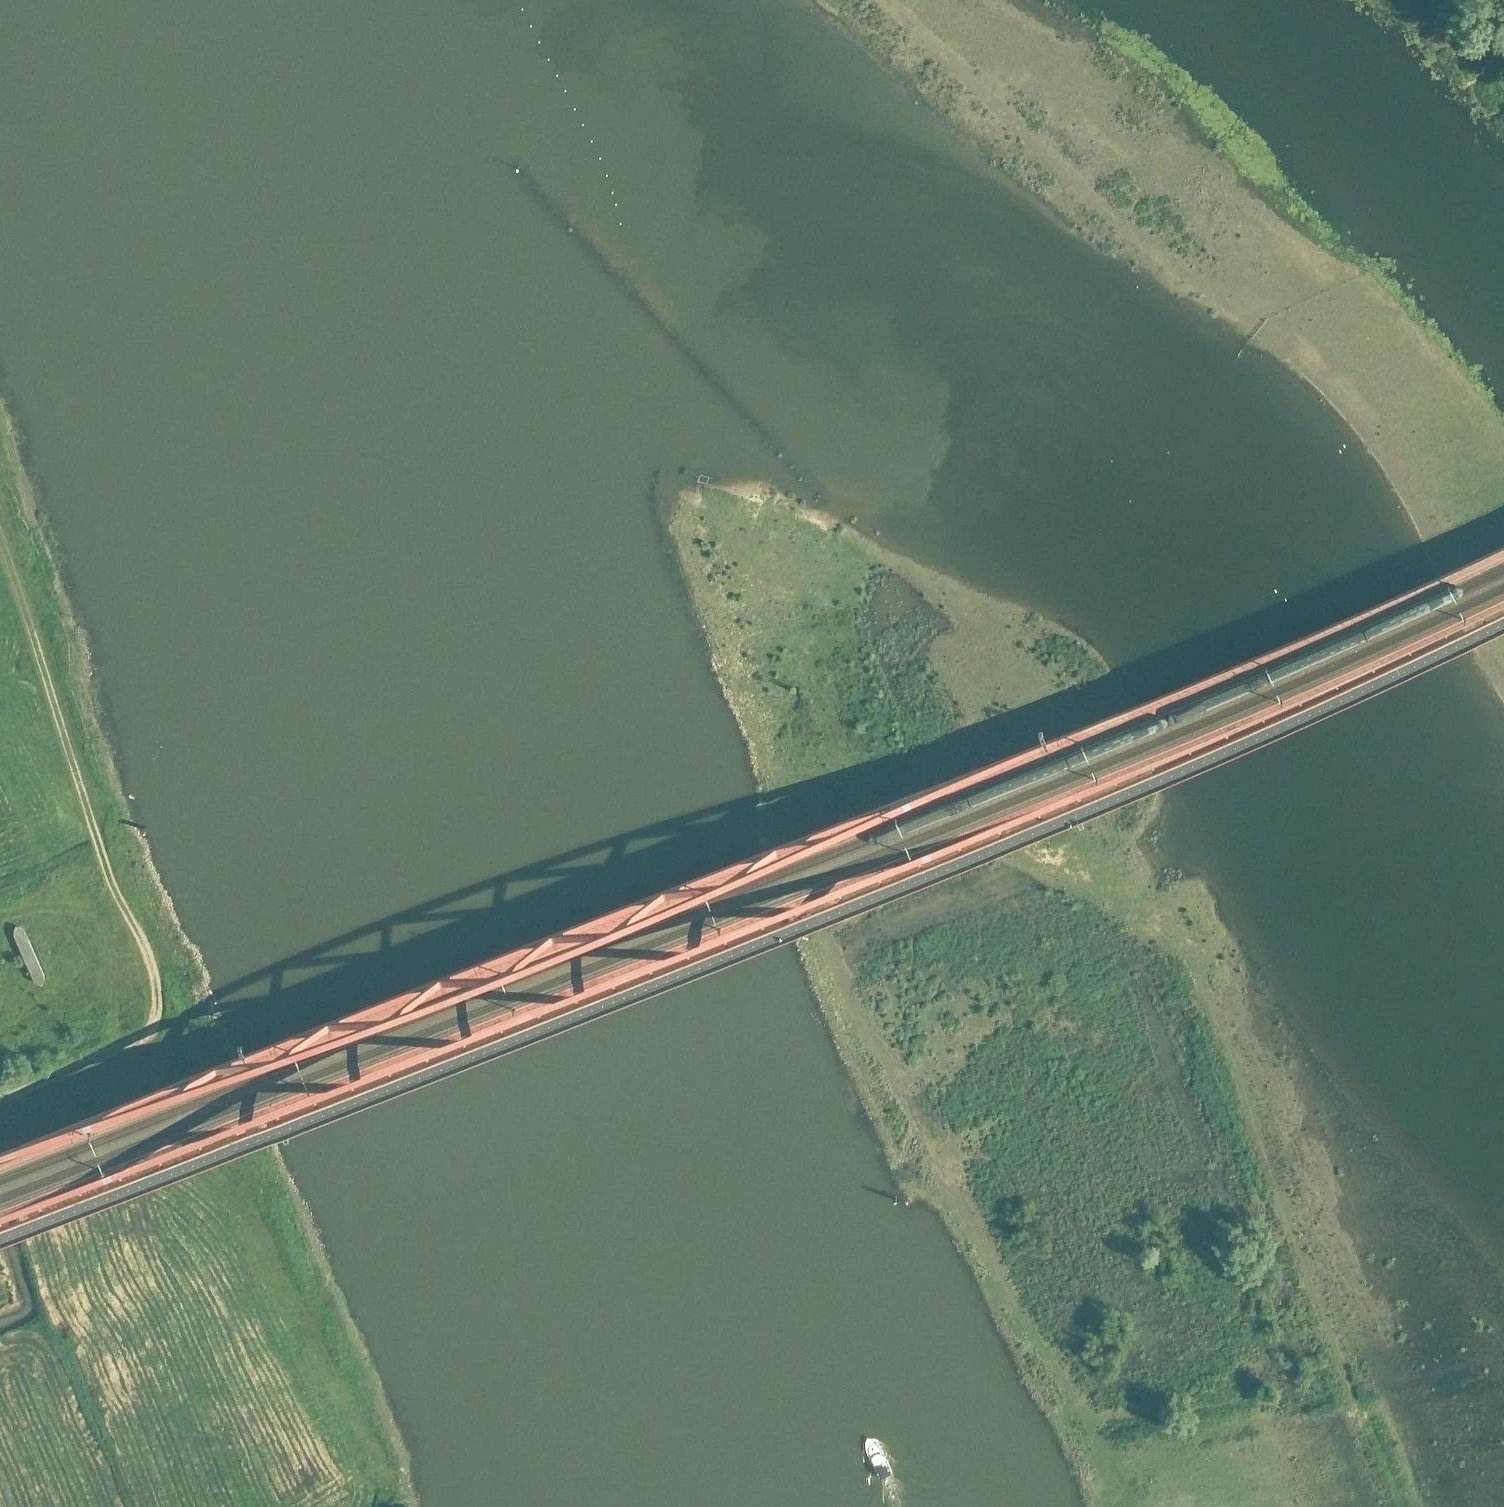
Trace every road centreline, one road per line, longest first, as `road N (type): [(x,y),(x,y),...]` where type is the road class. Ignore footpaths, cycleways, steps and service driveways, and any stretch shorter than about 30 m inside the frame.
road 1 (track): [(1503,687),(1424,524),(1366,430),(1262,327),(1130,229),(890,0)]

